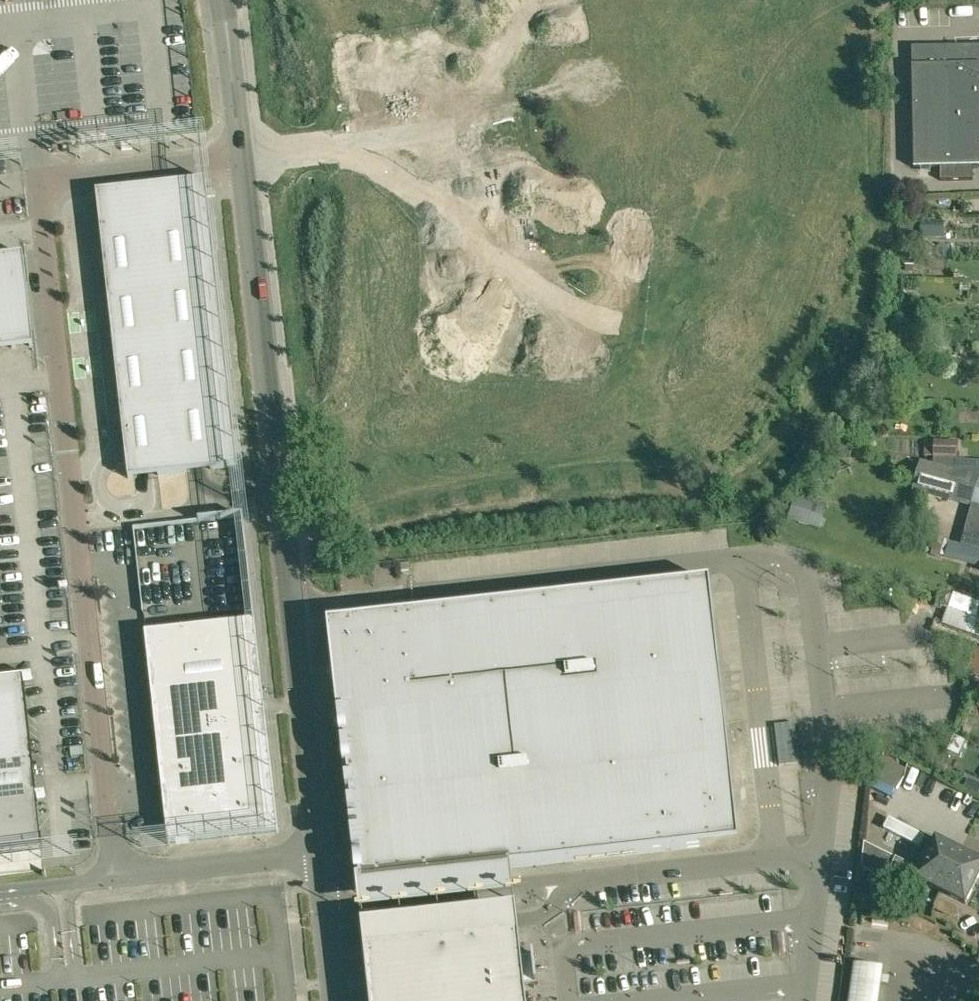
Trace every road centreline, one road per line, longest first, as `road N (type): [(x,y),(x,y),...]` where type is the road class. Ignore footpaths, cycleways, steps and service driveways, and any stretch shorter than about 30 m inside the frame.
road 1 (unclassified): [(321,854),(242,159)]
road 2 (residential): [(115,876),(44,181)]
road 3 (unclassified): [(115,876),(321,854)]
road 4 (residential): [(242,159),(44,181)]
road 5 (unclassified): [(242,159),(223,0)]
road 6 (unclassified): [(337,1000),(321,854)]

